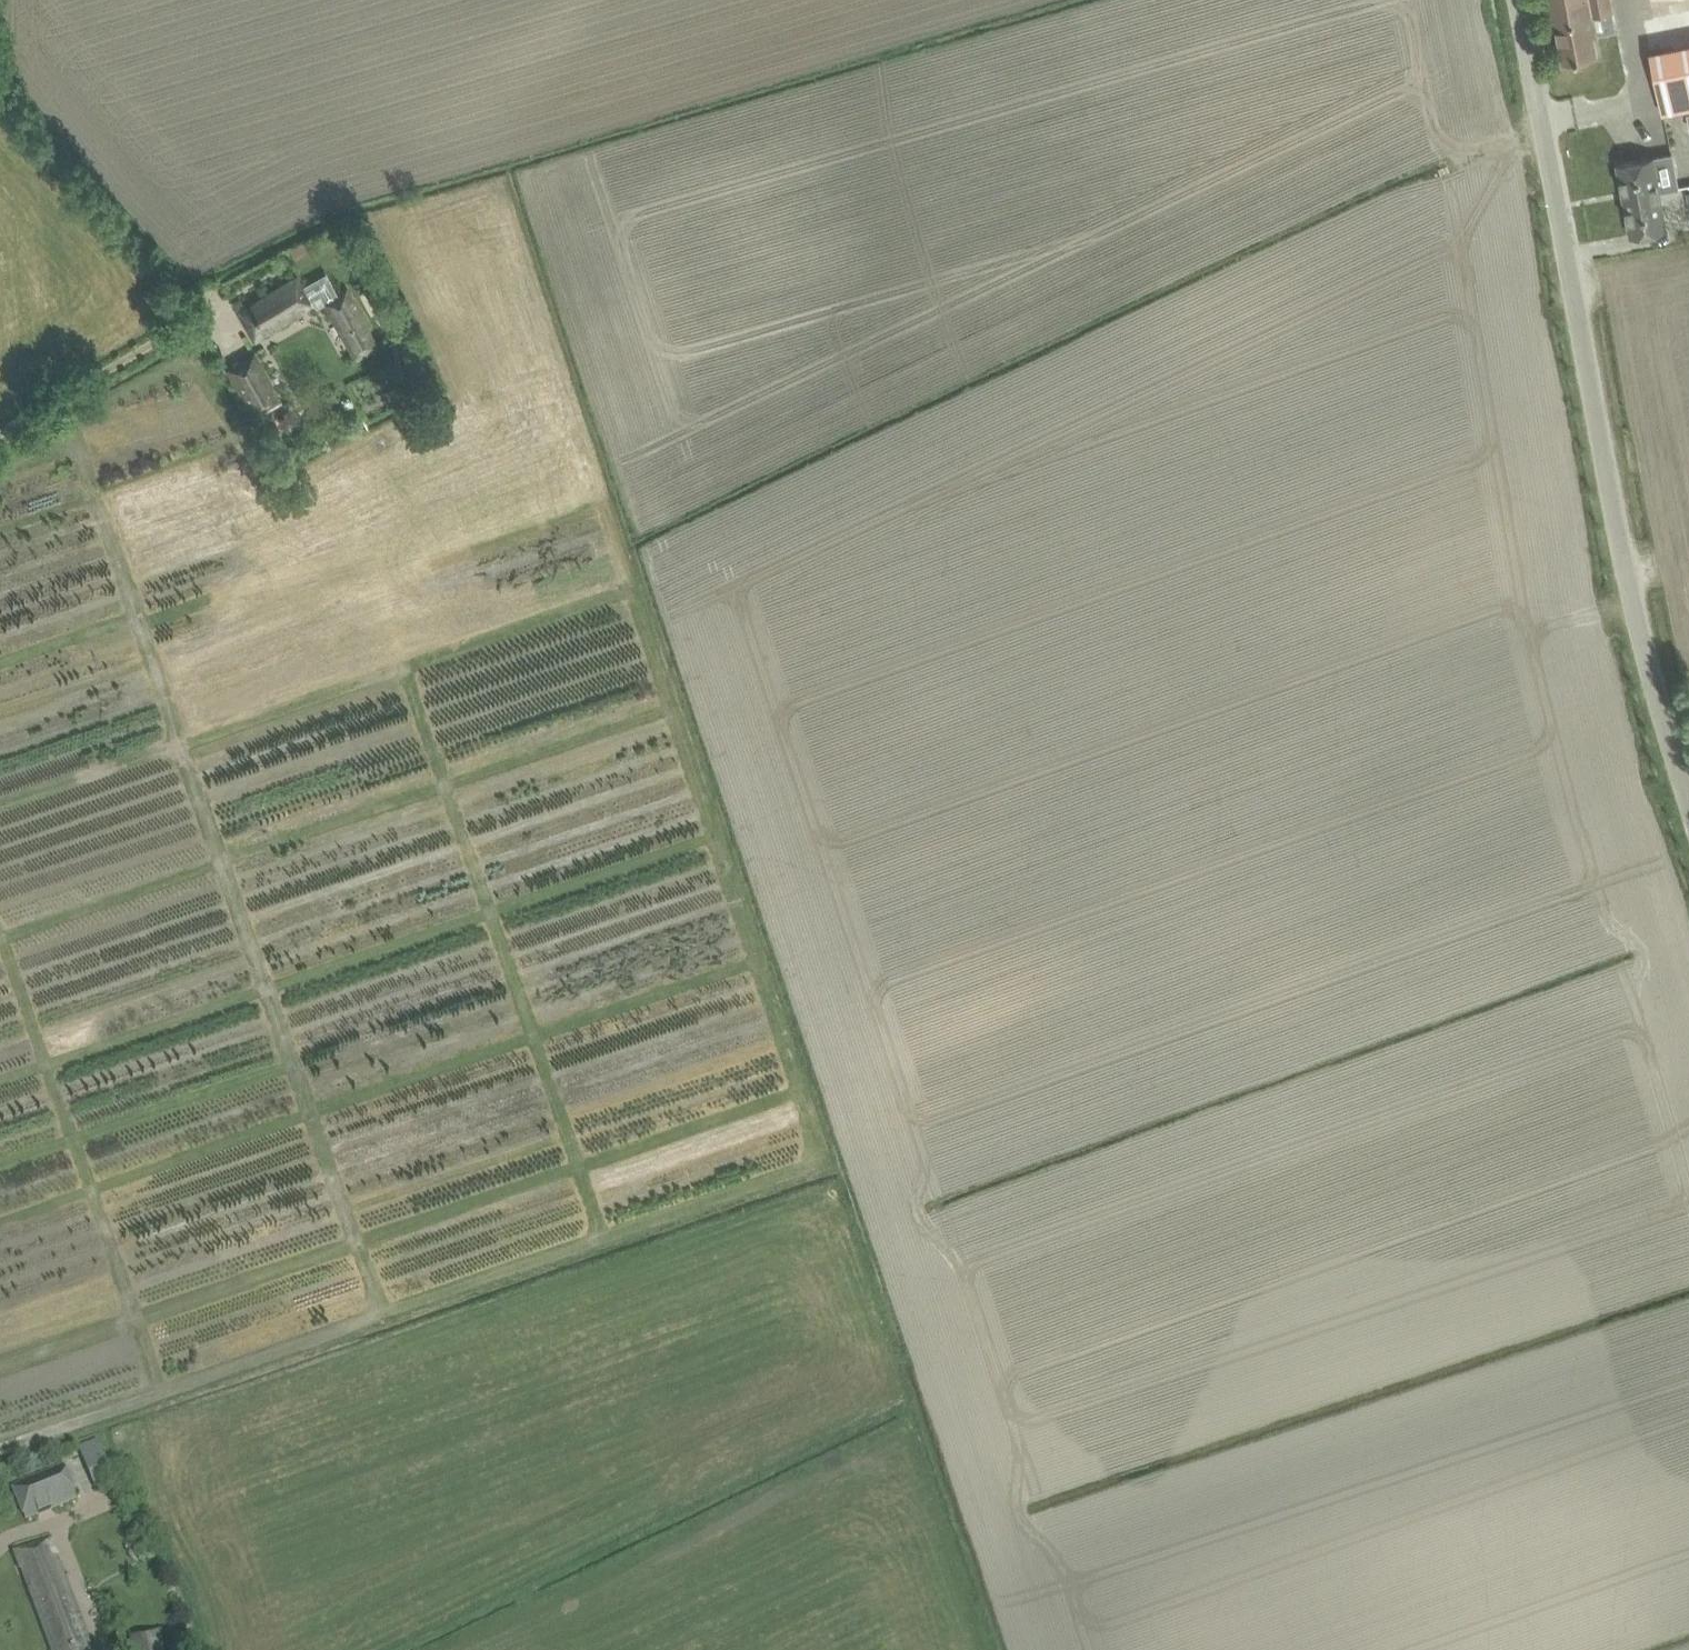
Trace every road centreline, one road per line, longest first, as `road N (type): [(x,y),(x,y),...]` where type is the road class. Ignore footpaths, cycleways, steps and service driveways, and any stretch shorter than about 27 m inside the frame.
road 1 (unclassified): [(1688,803),(1621,541),(1518,0)]
road 2 (unclassified): [(0,434),(189,322)]

